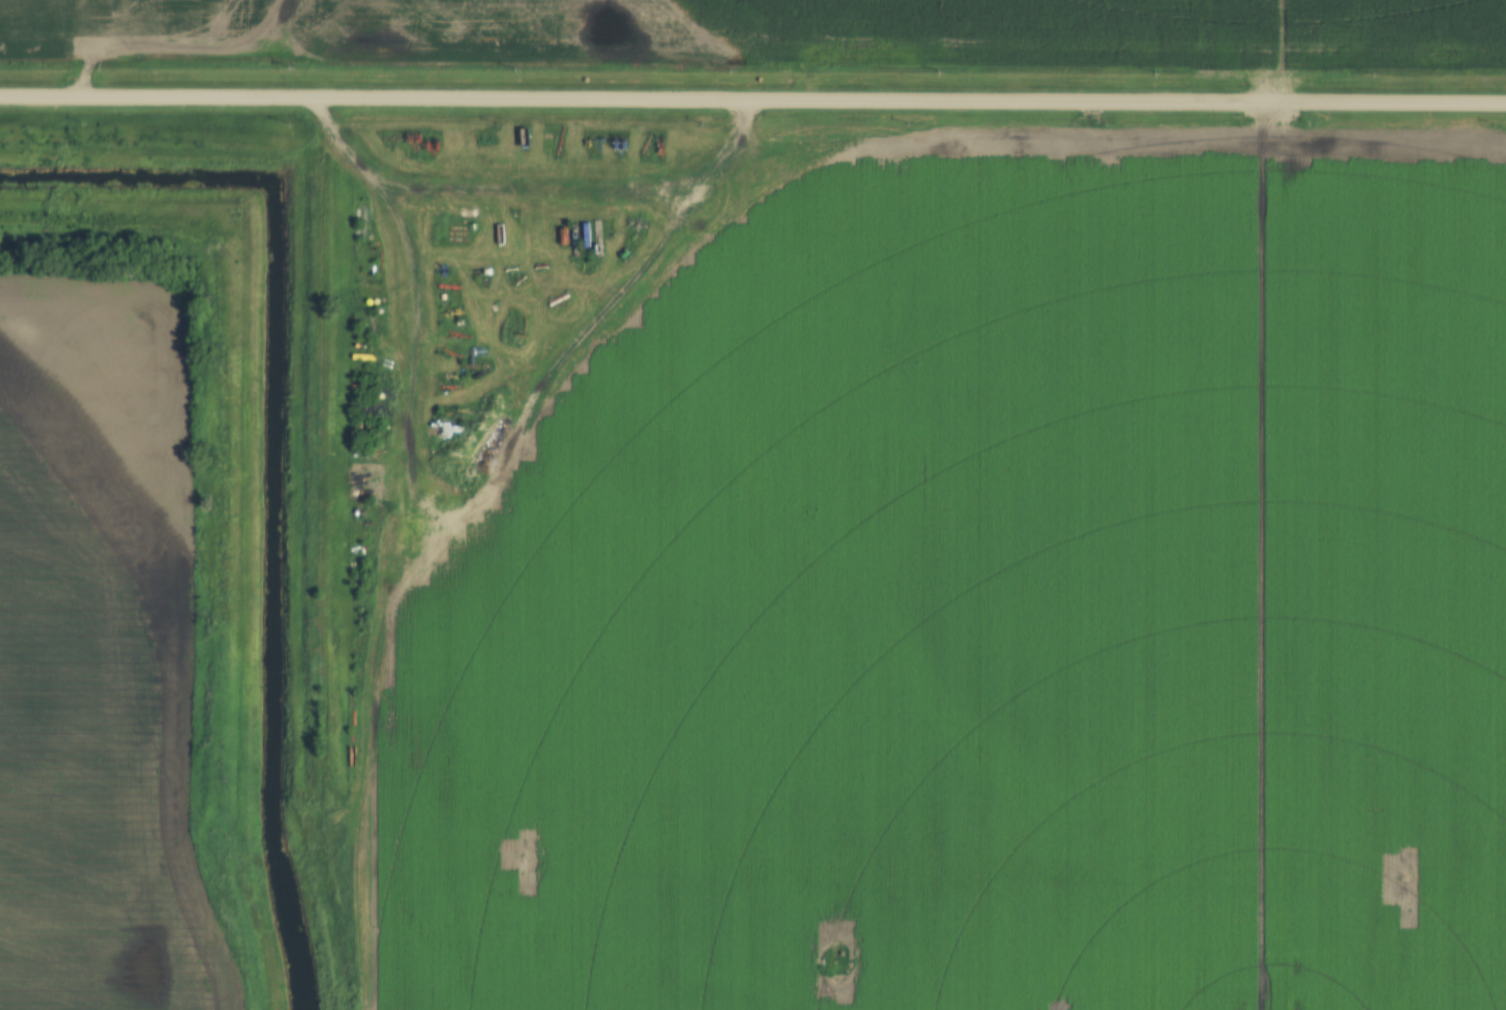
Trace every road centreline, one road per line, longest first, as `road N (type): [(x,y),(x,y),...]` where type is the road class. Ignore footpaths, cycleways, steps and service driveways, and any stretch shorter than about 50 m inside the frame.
road 1 (residential): [(0,97),(1505,105)]

